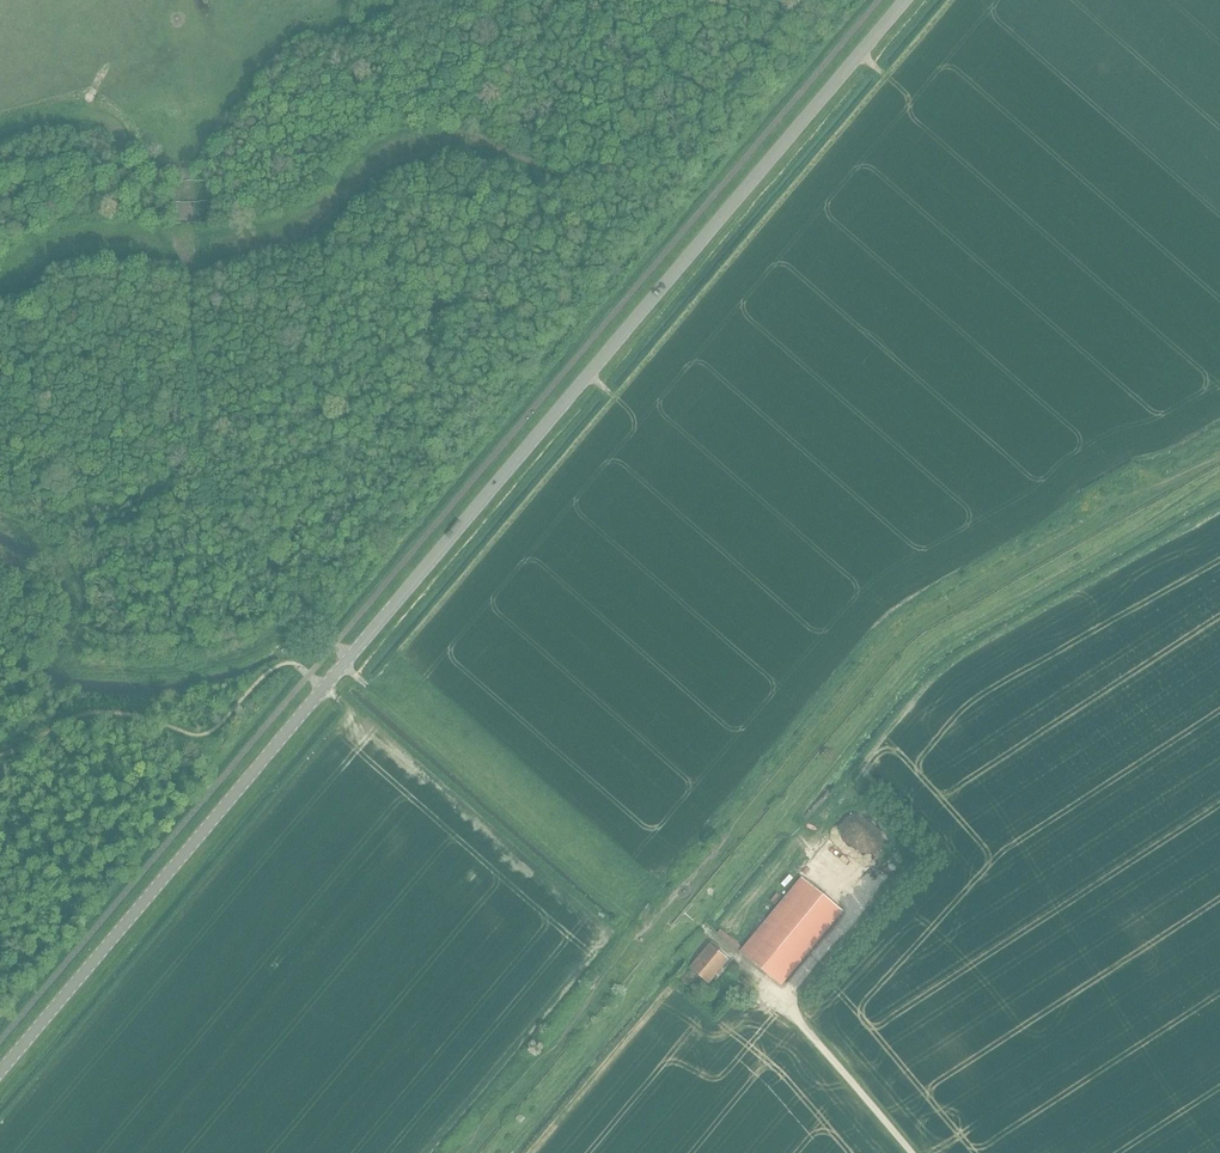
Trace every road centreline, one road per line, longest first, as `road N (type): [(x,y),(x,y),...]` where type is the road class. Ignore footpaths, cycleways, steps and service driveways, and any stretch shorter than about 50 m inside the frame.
road 1 (tertiary): [(0,1069),(904,0)]
road 2 (track): [(696,920),(924,658),(1153,522),(1219,469)]
road 3 (track): [(492,1152),(663,937)]
road 4 (unclassified): [(795,1014),(911,1152)]

